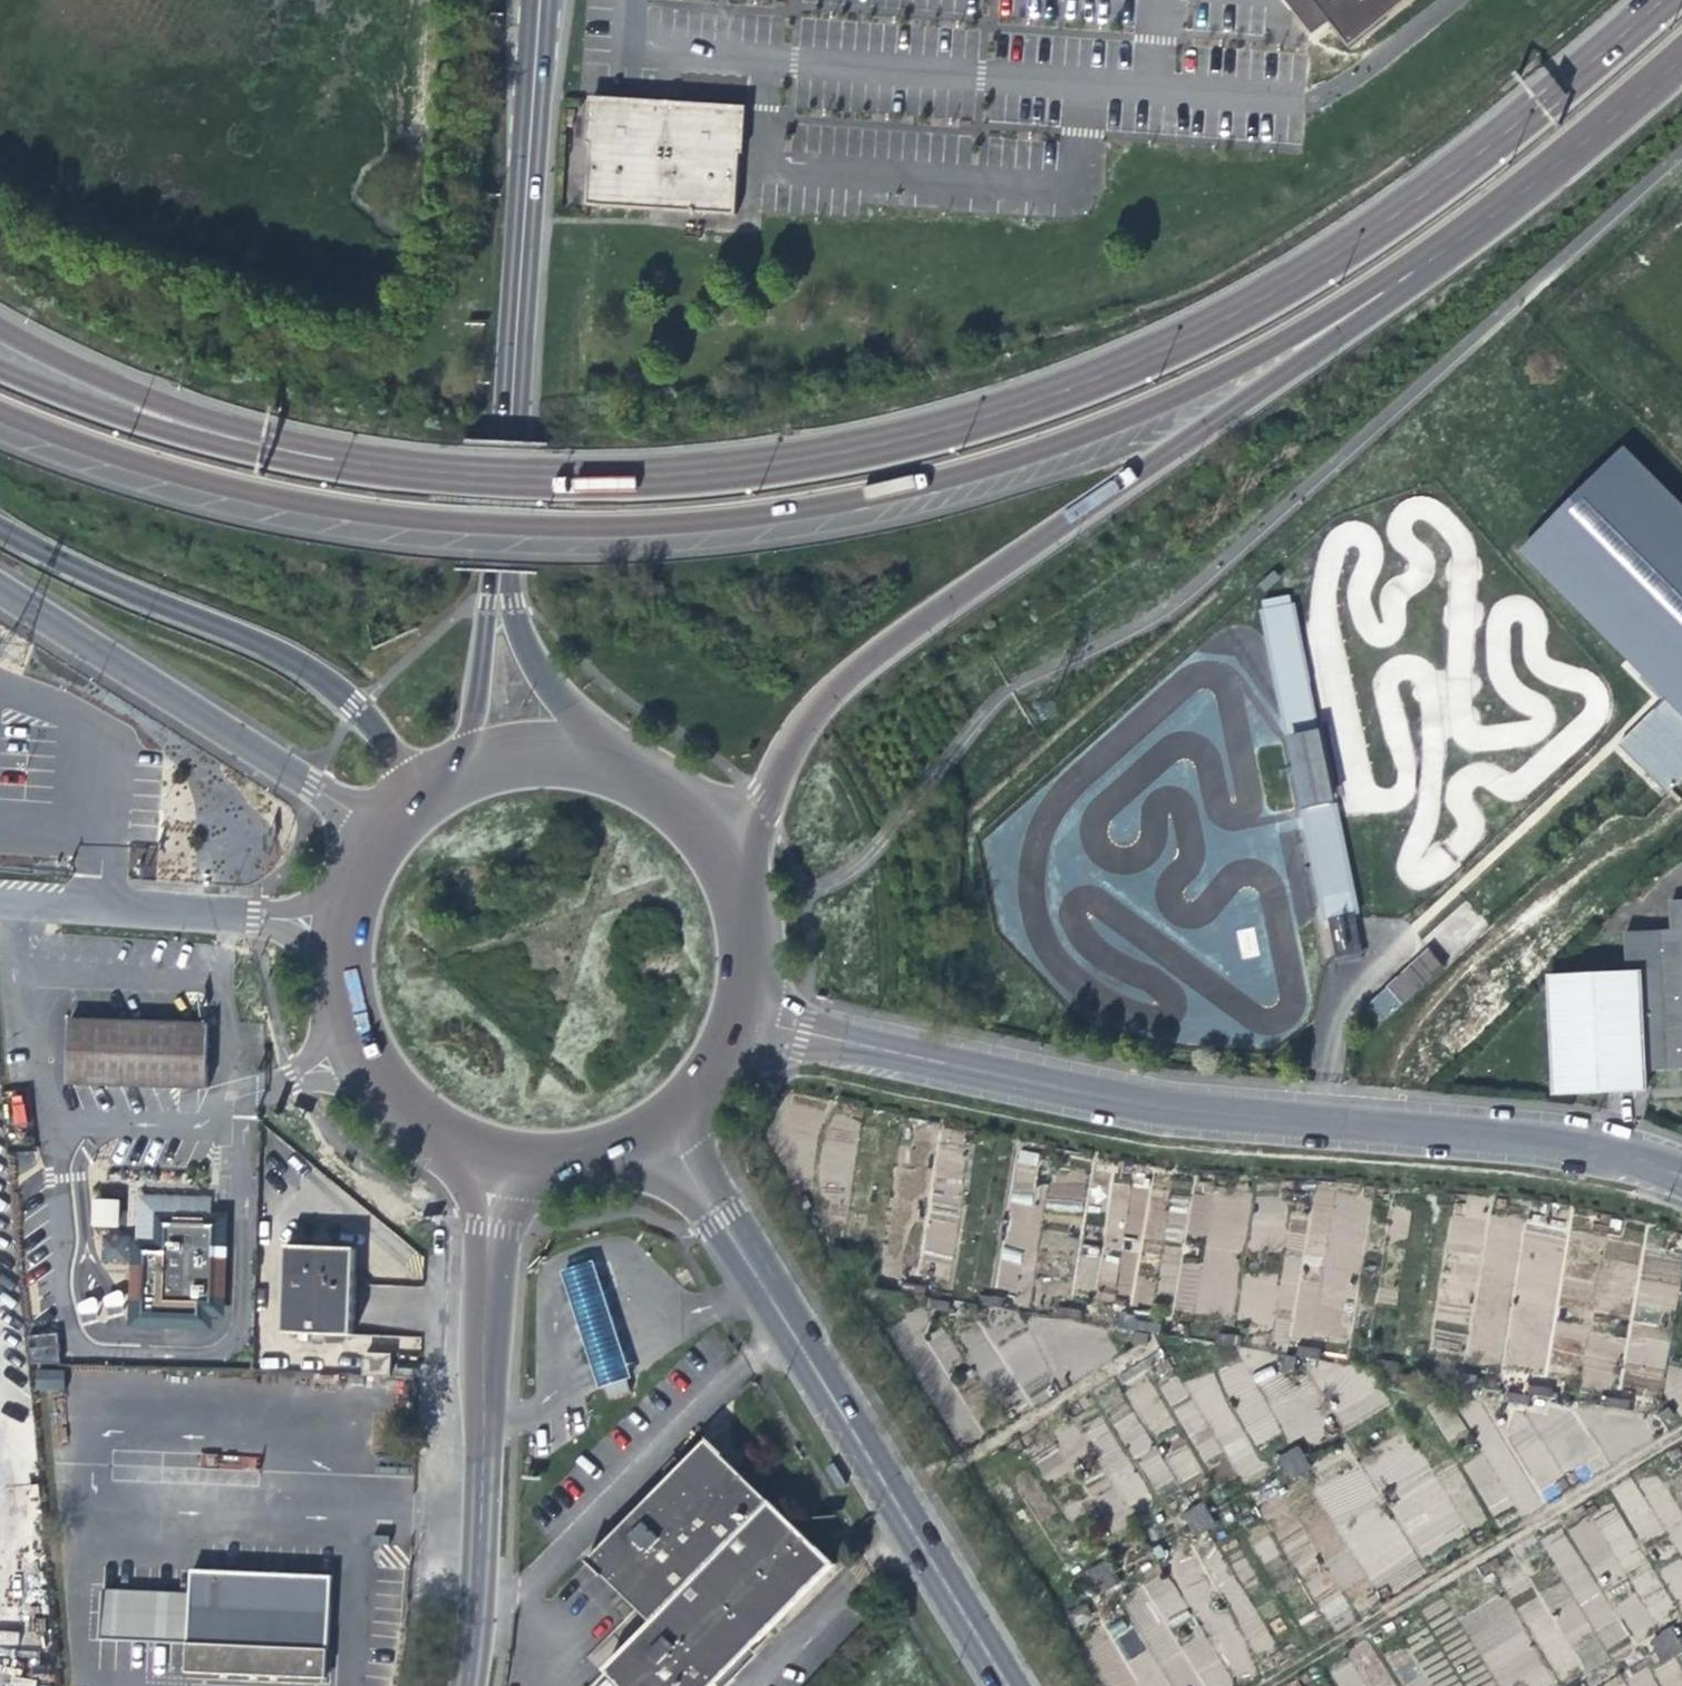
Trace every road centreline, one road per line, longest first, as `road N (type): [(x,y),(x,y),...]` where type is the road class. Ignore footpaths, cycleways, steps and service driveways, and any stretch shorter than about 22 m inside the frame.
road 1 (trunk): [(0,412),(256,493),(435,523),(591,528),(827,502),(969,468),(1129,412),(1243,360),(1429,245),(1681,52)]
road 2 (trunk): [(1652,0),(1410,200),(1249,305),(1092,376),(948,428),(820,455),(586,479),(425,471)]
road 3 (trunk): [(735,871),(783,757),(861,666),(1526,201),(1681,55)]
road 4 (residential): [(845,1042),(1167,1107),(1546,1137),(1650,1160),(1681,1176)]
road 5 (tertiary): [(1007,1685),(670,1125)]
road 6 (tertiary): [(498,563),(538,0)]
road 7 (trunk): [(0,526),(62,561),(301,663),(406,766),(412,802)]
road 8 (unclassified): [(385,830),(0,589)]
road 9 (residential): [(466,1685),(483,1510),(491,1232)]
road 10 (trunk): [(425,471),(280,439),(119,386),(0,325)]
road 11 (trunk): [(425,471),(256,454),(55,394),(0,368)]
road 12 (unclassified): [(343,927),(0,905)]
road 13 (tertiary): [(629,768),(568,711),(520,637),(498,563)]
road 14 (tertiary): [(343,927),(349,1015),(387,1089),(432,1131)]
road 15 (tertiary): [(498,563),(474,731),(459,772)]
road 16 (tertiary): [(629,768),(570,753),(510,755),(459,772)]
road 17 (tertiary): [(735,871),(703,822),(629,768)]
road 18 (residential): [(715,1081),(845,1042)]
road 19 (tertiary): [(432,1131),(499,1159),(553,1165)]
road 20 (tertiary): [(553,1165),(615,1154),(670,1125)]
road 21 (tertiary): [(715,1081),(744,1025),(755,967)]

